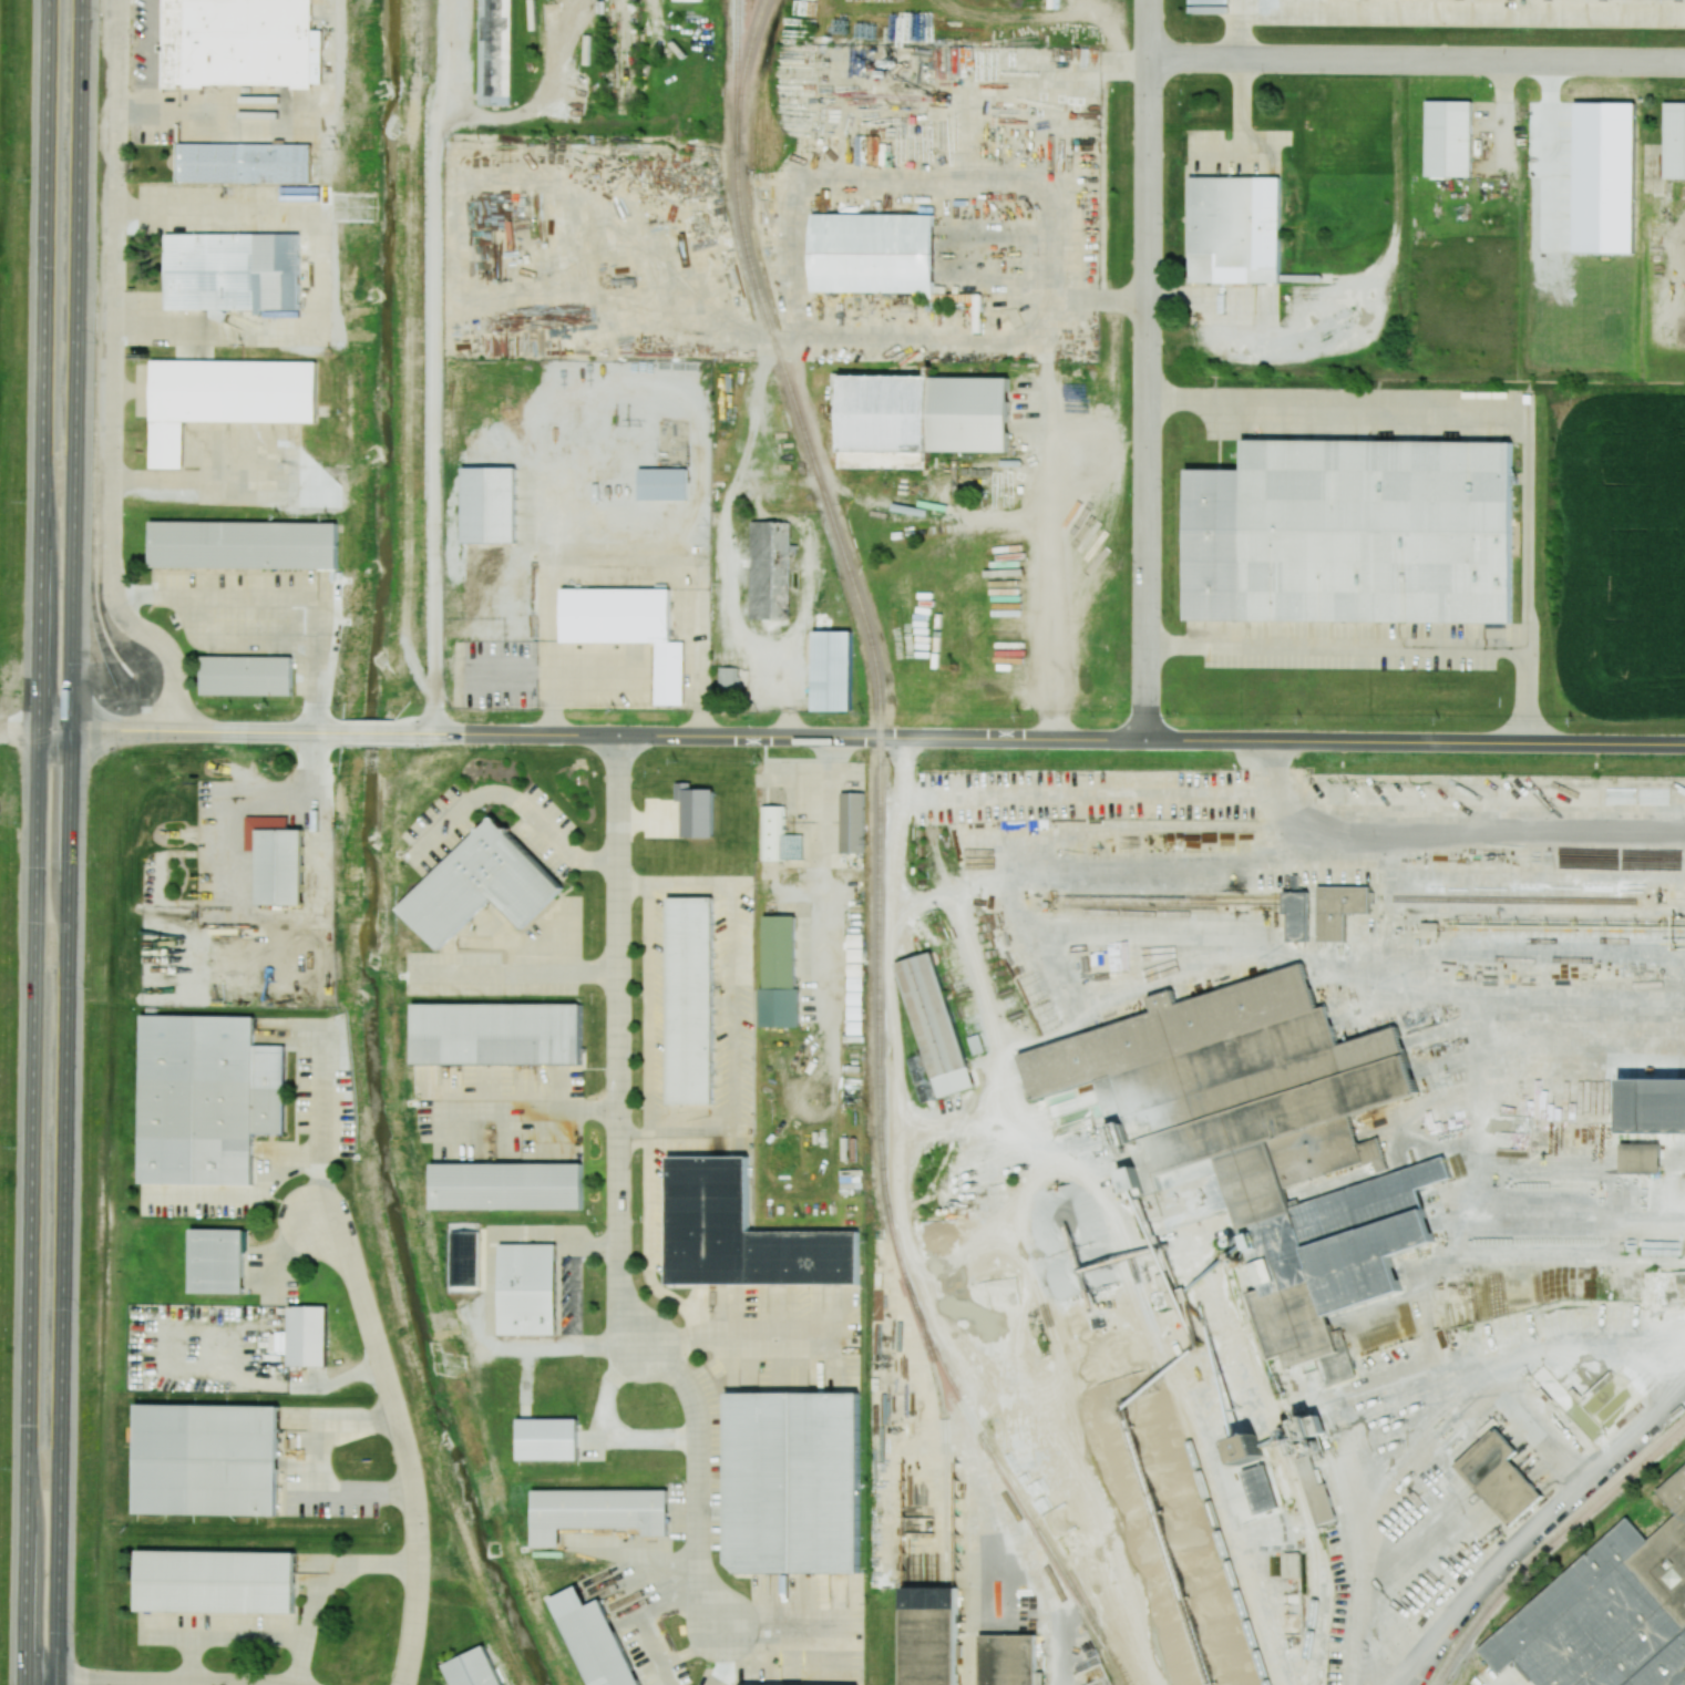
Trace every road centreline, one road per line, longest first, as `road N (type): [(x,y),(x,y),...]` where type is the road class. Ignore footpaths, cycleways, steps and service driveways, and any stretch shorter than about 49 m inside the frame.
road 1 (primary): [(51,0),(24,1684)]
road 2 (primary): [(58,1684),(82,0)]
road 3 (tertiary): [(38,727),(1684,745)]
road 4 (residential): [(620,736),(621,1306),(629,1330),(677,1370),(696,1405),(698,1565),(711,1616),(726,1631)]
road 5 (residential): [(1147,740),(1149,0)]
road 6 (residential): [(1150,58),(1684,62)]
road 7 (residential): [(403,1684),(419,1576),(404,1440),(357,1281),(342,1249),(311,1217)]
road 8 (residential): [(191,1684),(24,1683)]

